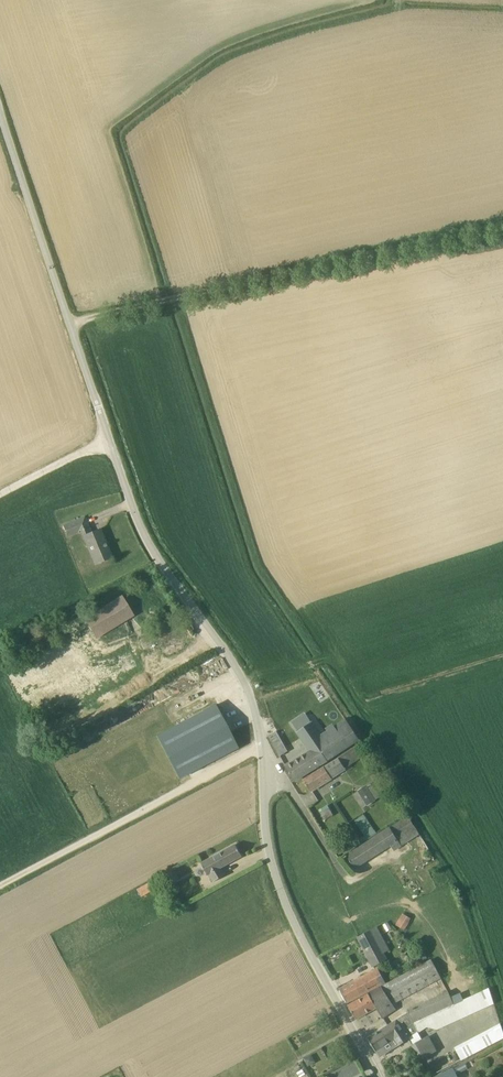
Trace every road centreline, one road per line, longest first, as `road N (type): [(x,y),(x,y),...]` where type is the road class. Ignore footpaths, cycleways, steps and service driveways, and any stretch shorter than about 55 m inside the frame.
road 1 (unclassified): [(378,1076),(274,869),(260,732),(244,682),(150,546),(110,441)]
road 2 (track): [(502,224),(69,323)]
road 3 (unclassified): [(110,441),(0,113)]
road 4 (track): [(0,886),(261,745)]
road 5 (unclassified): [(0,492),(110,441)]

